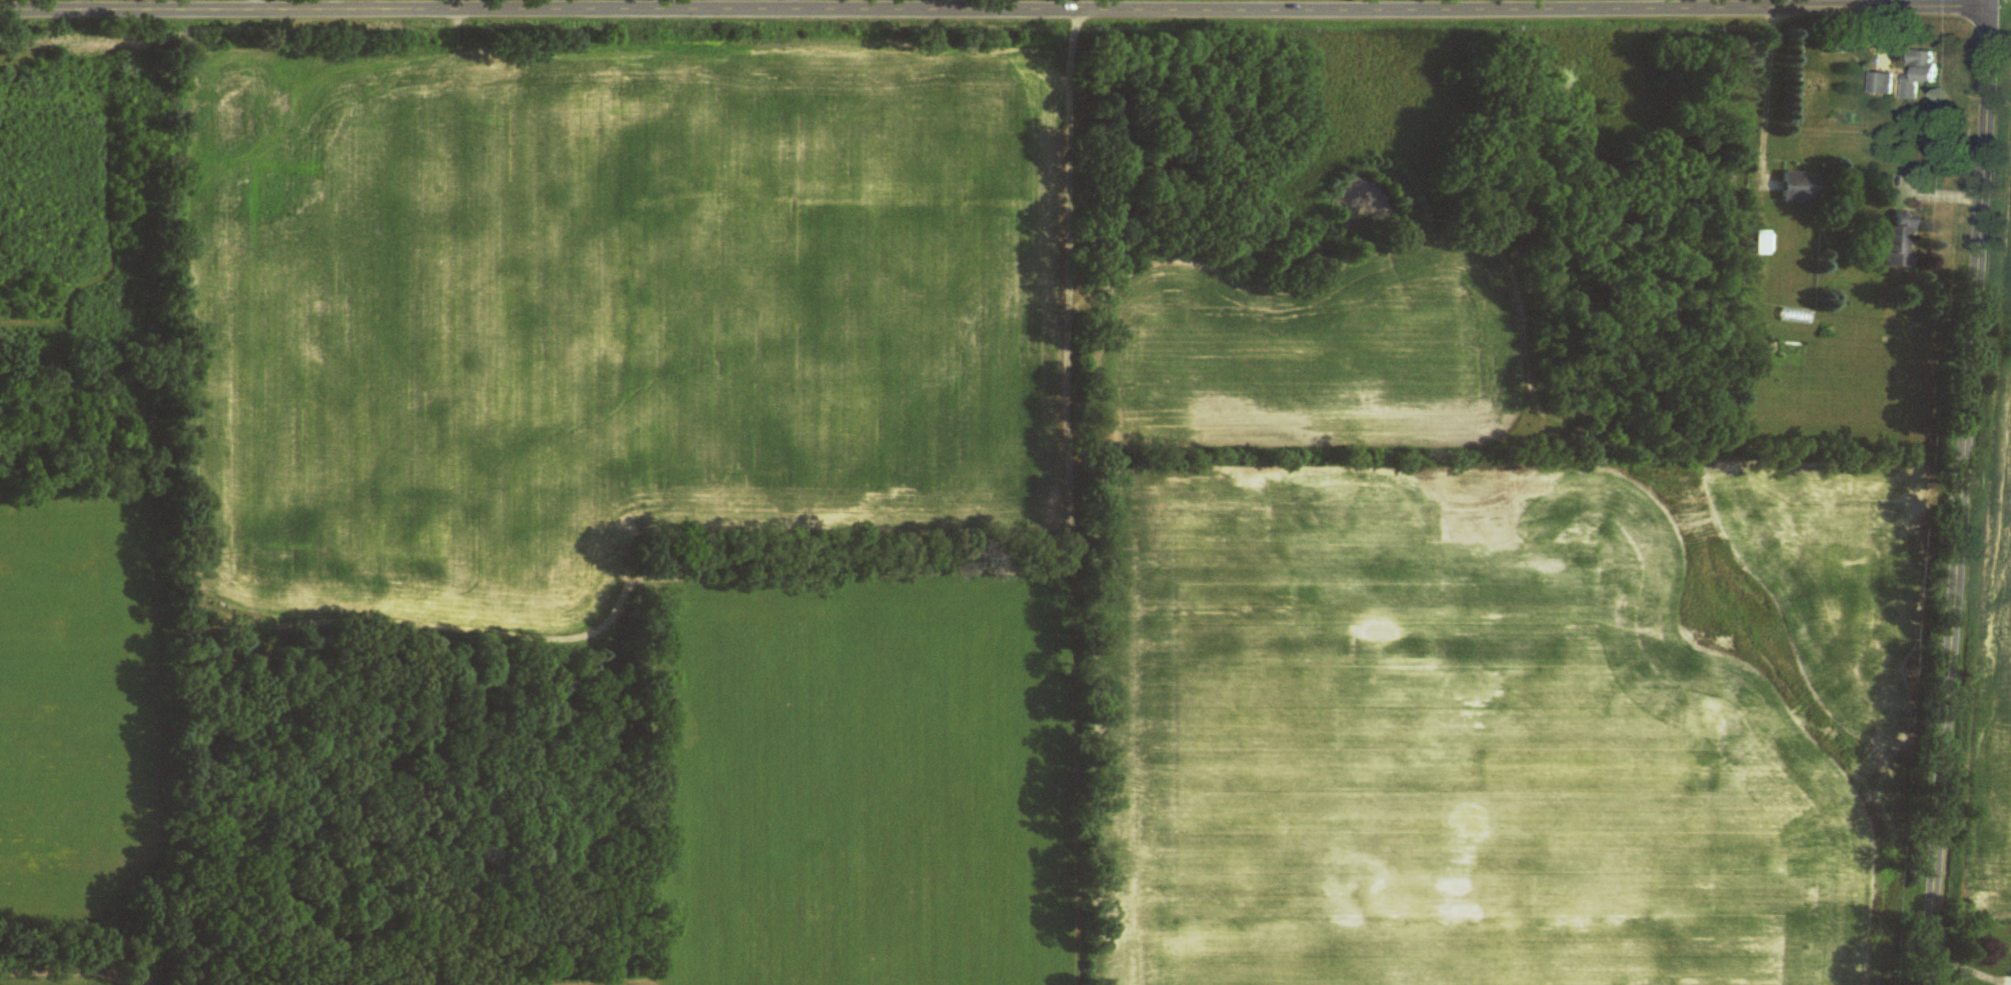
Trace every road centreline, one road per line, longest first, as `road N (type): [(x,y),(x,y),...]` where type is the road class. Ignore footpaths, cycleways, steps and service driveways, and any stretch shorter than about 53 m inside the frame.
road 1 (tertiary): [(2006,11),(0,13)]
road 2 (tertiary): [(1931,984),(2006,0)]

